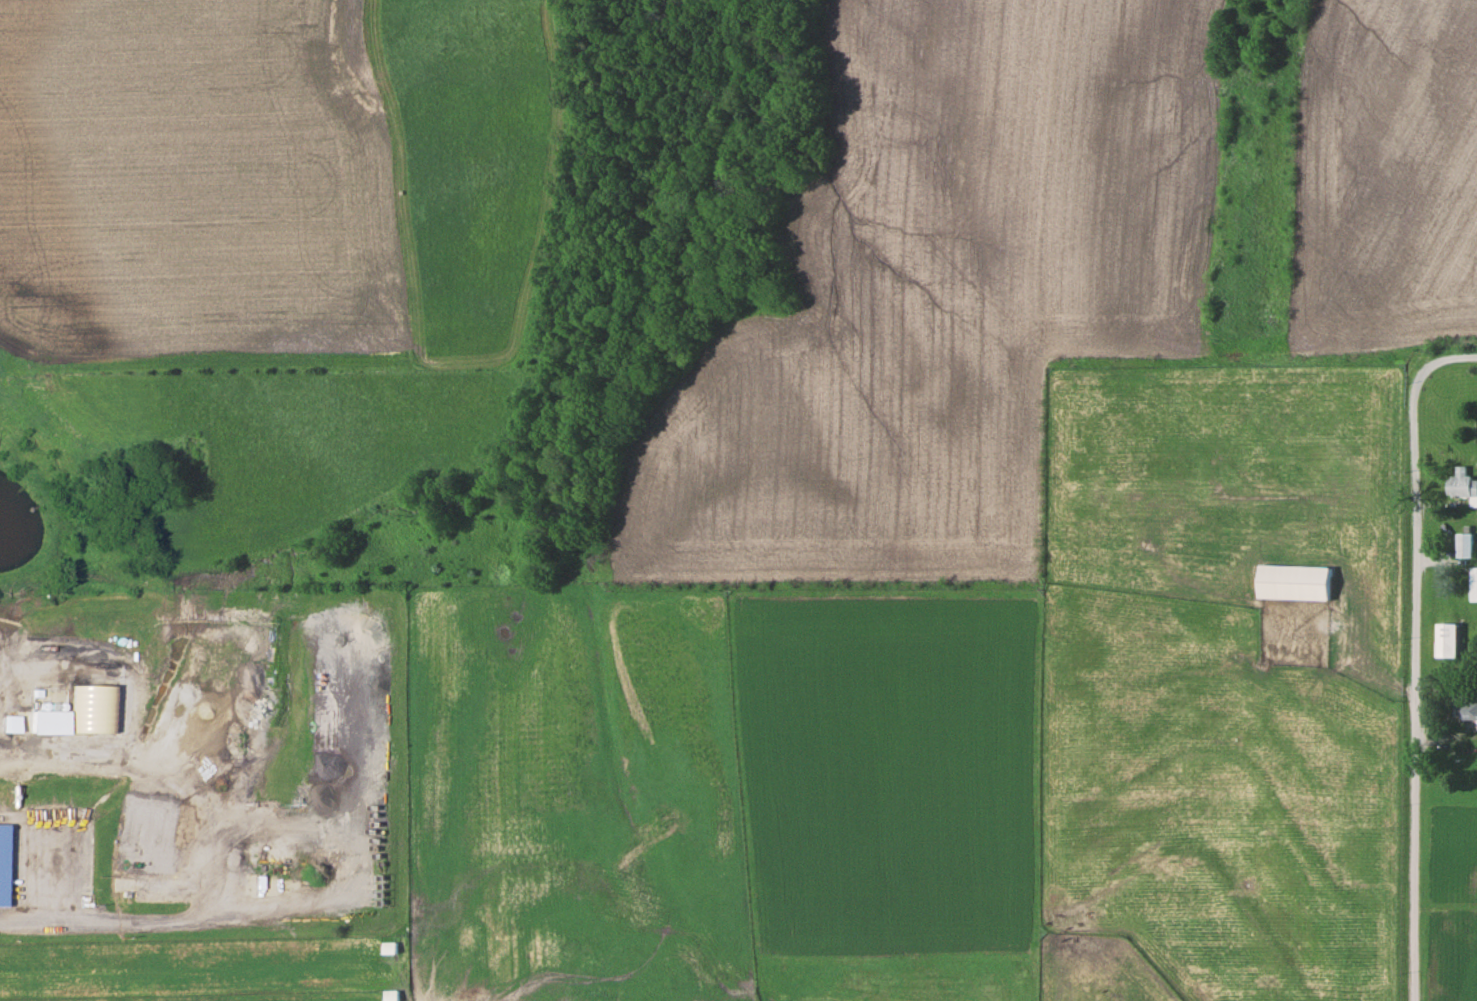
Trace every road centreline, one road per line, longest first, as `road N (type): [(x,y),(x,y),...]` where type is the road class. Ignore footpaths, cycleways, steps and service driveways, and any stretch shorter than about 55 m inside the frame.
road 1 (residential): [(1415,1000),(1417,398),(1440,366),(1476,358)]

